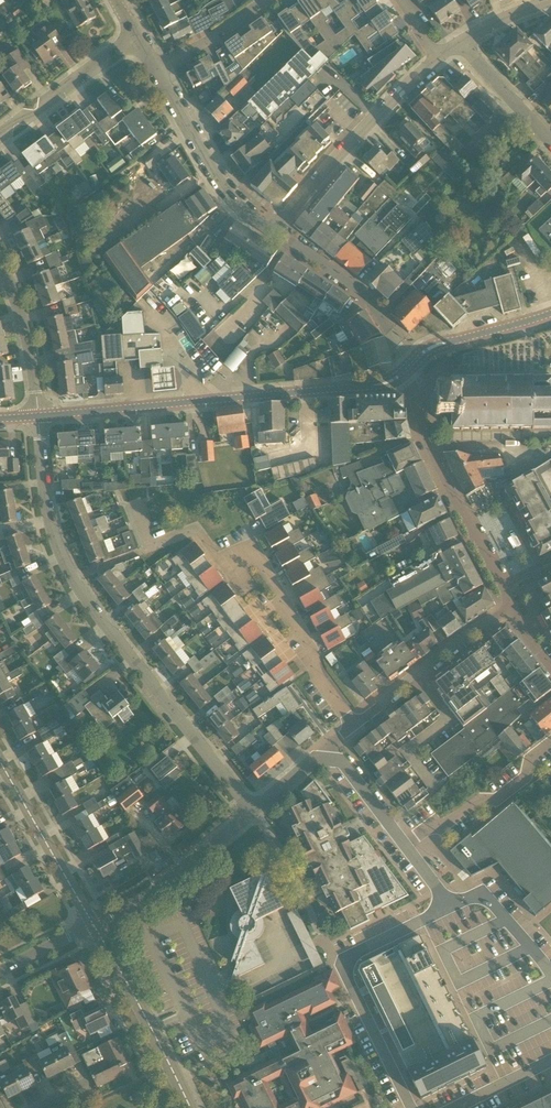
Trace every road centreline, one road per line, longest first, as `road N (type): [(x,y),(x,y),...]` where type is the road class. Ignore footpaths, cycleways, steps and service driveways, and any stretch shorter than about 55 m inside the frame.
road 1 (residential): [(72,581),(187,533),(220,560),(252,552),(354,725)]
road 2 (residential): [(38,417),(372,386),(407,370)]
road 3 (residential): [(253,811),(72,581)]
road 4 (residential): [(412,1107),(342,961),(452,907)]
road 5 (residential): [(504,590),(425,436),(407,370)]
road 6 (residential): [(275,226),(438,58)]
road 7 (residential): [(275,226),(249,217),(211,176),(154,67)]
road 8 (residential): [(188,1107),(93,927)]
road 9 (residential): [(550,739),(529,758),(529,774),(463,823),(454,811),(404,845)]
road 10 (unclassified): [(93,927),(188,872),(253,811)]
road 11 (unclassified): [(513,606),(354,725)]
road 12 (residential): [(407,370),(369,303),(275,226)]
road 13 (residential): [(93,927),(0,763)]
road 14 (residential): [(0,137),(137,37)]
road 15 (residential): [(72,581),(45,478),(38,417)]
road 16 (residential): [(407,370),(434,349),(550,314)]
road 17 (residential): [(38,417),(0,277)]
road 18 (unclassified): [(452,907),(482,894),(550,977)]
road 19 (unclassified): [(550,140),(463,42)]
road 20 (residential): [(154,67),(203,44),(266,0)]
road 21 (residential): [(404,845),(344,760),(327,757)]

